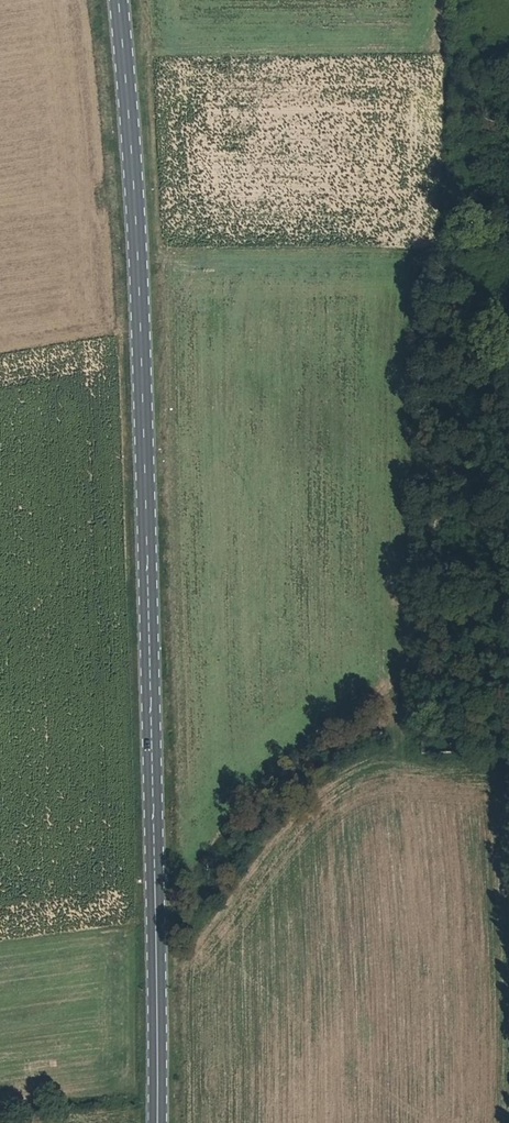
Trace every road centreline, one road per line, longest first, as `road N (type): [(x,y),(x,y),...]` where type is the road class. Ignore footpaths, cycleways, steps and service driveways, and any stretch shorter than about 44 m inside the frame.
road 1 (primary): [(156,1122),(143,439),(111,0)]

